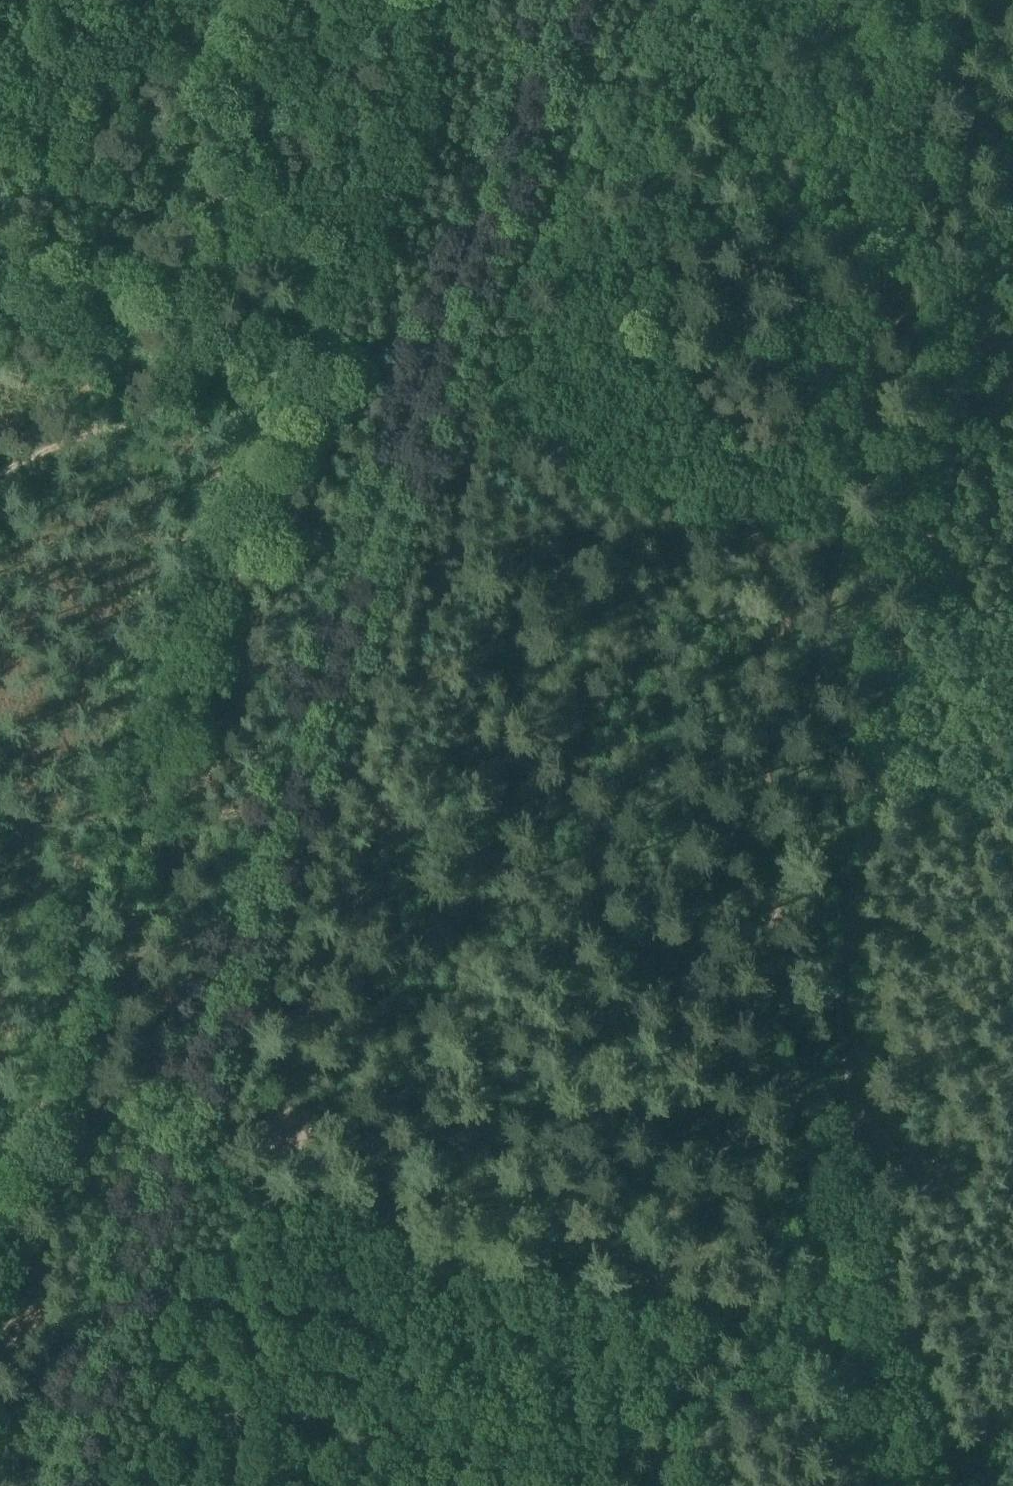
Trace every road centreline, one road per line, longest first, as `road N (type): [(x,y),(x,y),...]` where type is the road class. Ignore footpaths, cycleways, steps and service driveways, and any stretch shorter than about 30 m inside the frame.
road 1 (tertiary): [(33,1485),(546,0)]
road 2 (track): [(957,0),(652,1485)]
road 3 (track): [(879,772),(828,1044),(945,1485)]
road 4 (track): [(985,267),(879,772)]
road 5 (track): [(696,1267),(218,1169)]
road 6 (track): [(528,132),(578,154),(905,237),(985,267)]
road 7 (track): [(0,447),(224,390),(315,343)]
road 8 (track): [(0,168),(116,217),(266,315)]
road 9 (track): [(315,343),(443,377)]

